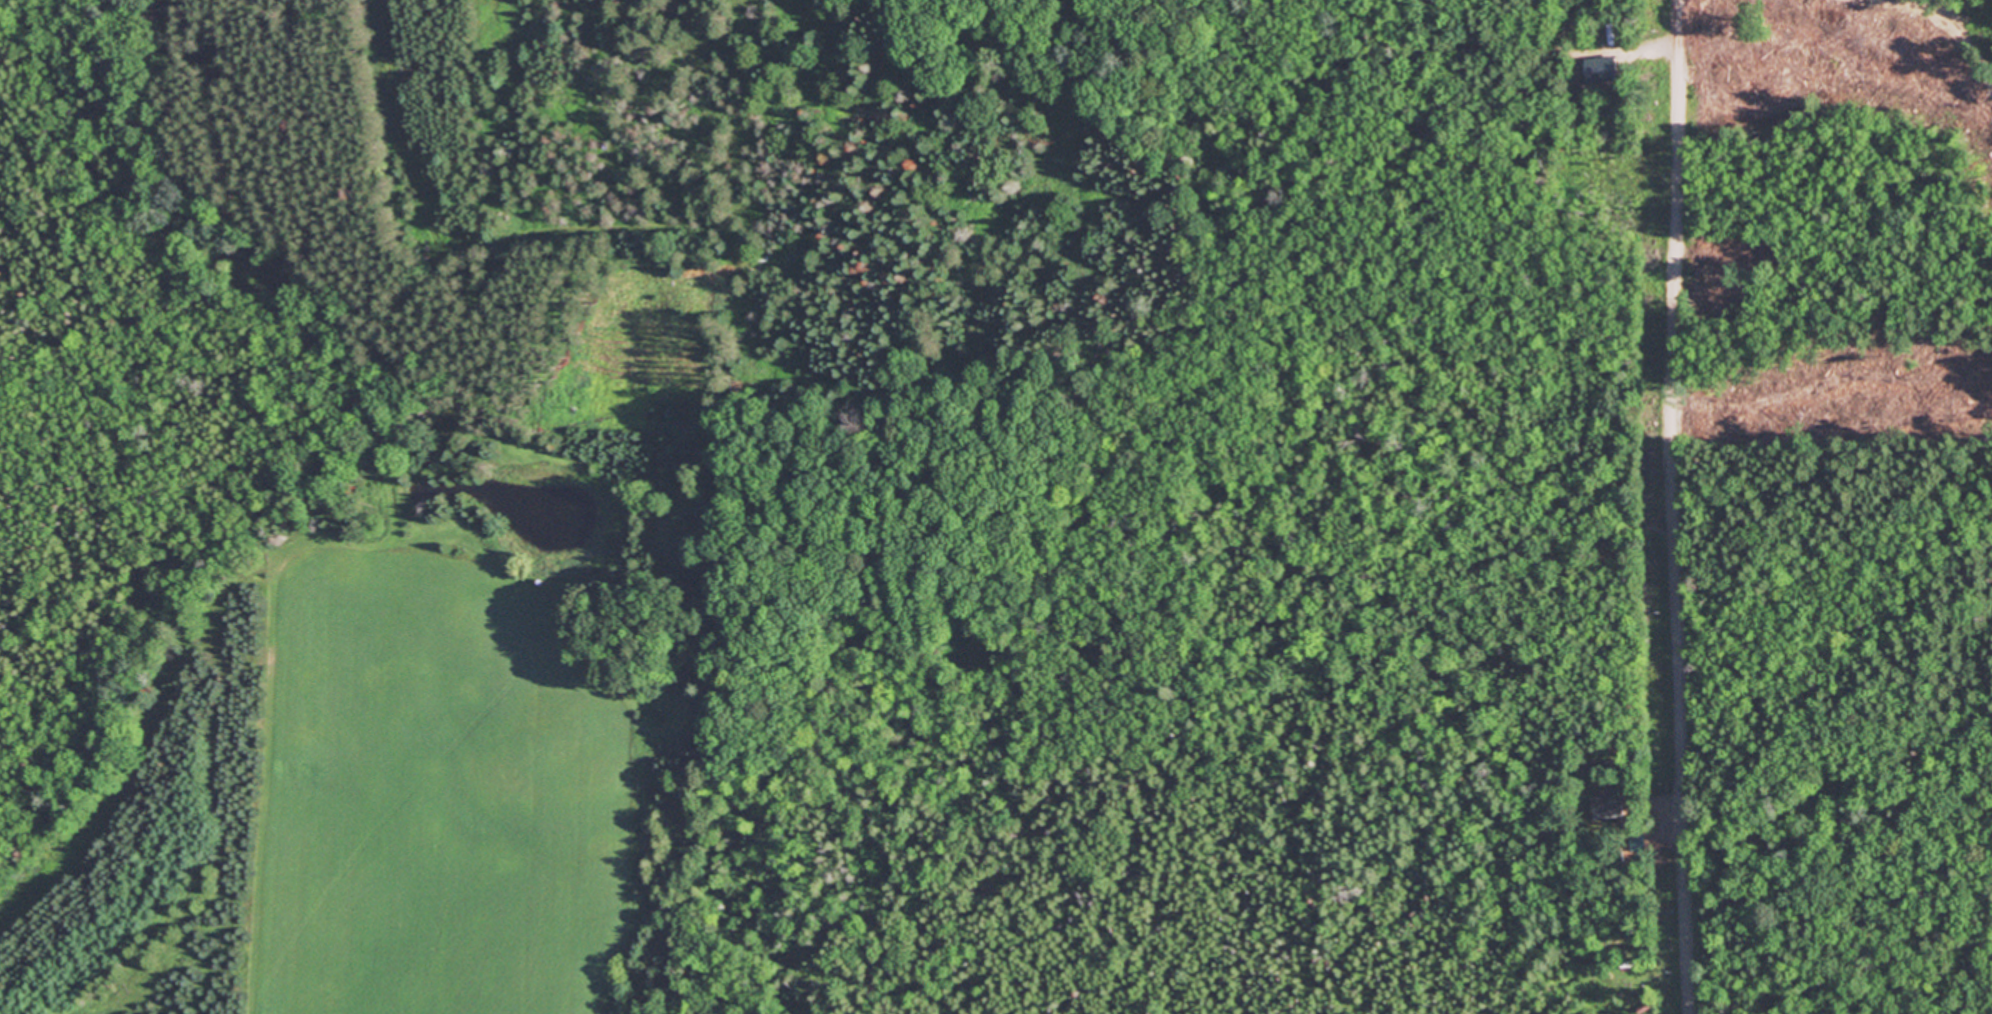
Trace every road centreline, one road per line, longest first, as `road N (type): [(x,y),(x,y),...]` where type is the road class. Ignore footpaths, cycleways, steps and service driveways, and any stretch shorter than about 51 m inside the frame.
road 1 (residential): [(1680,1013),(1669,389),(1675,0)]

